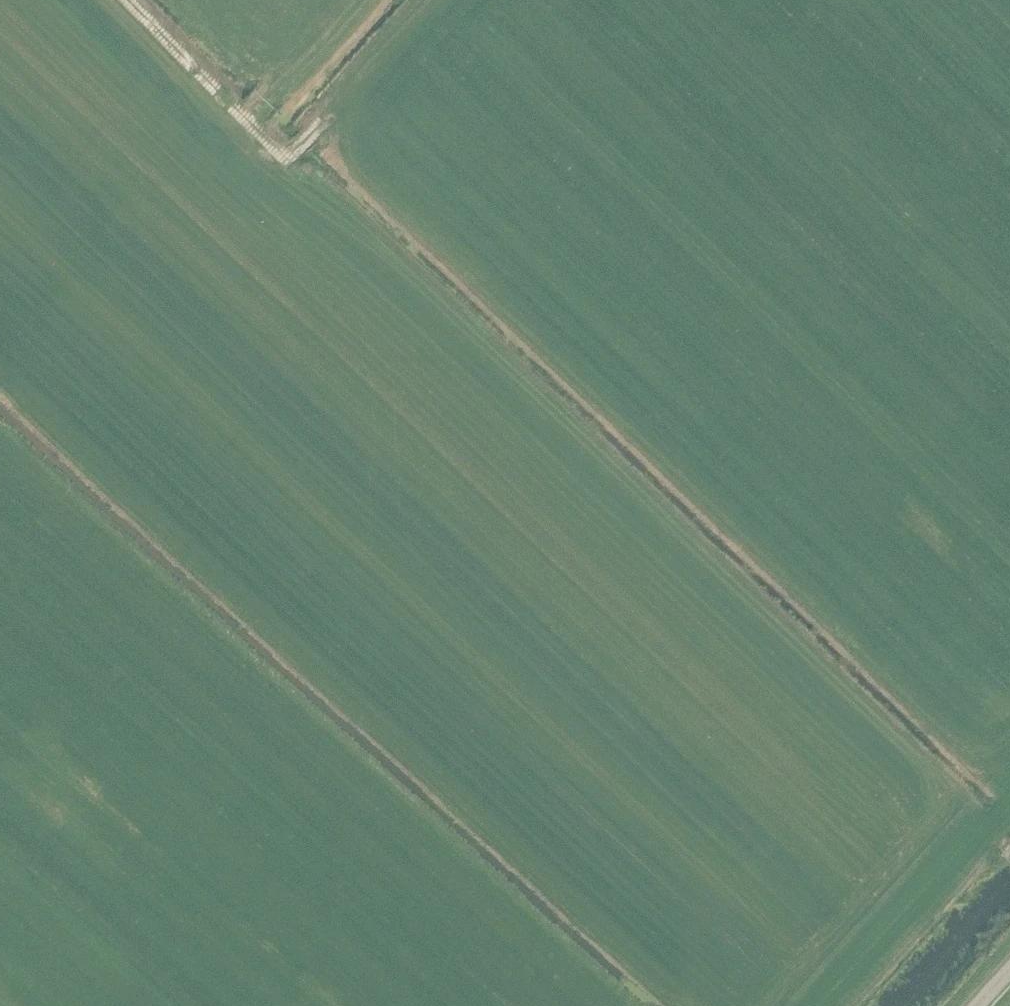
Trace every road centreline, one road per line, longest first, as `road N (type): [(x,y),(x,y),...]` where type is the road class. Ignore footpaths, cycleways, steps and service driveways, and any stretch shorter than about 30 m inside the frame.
road 1 (track): [(126,0),(290,162),(323,126)]

